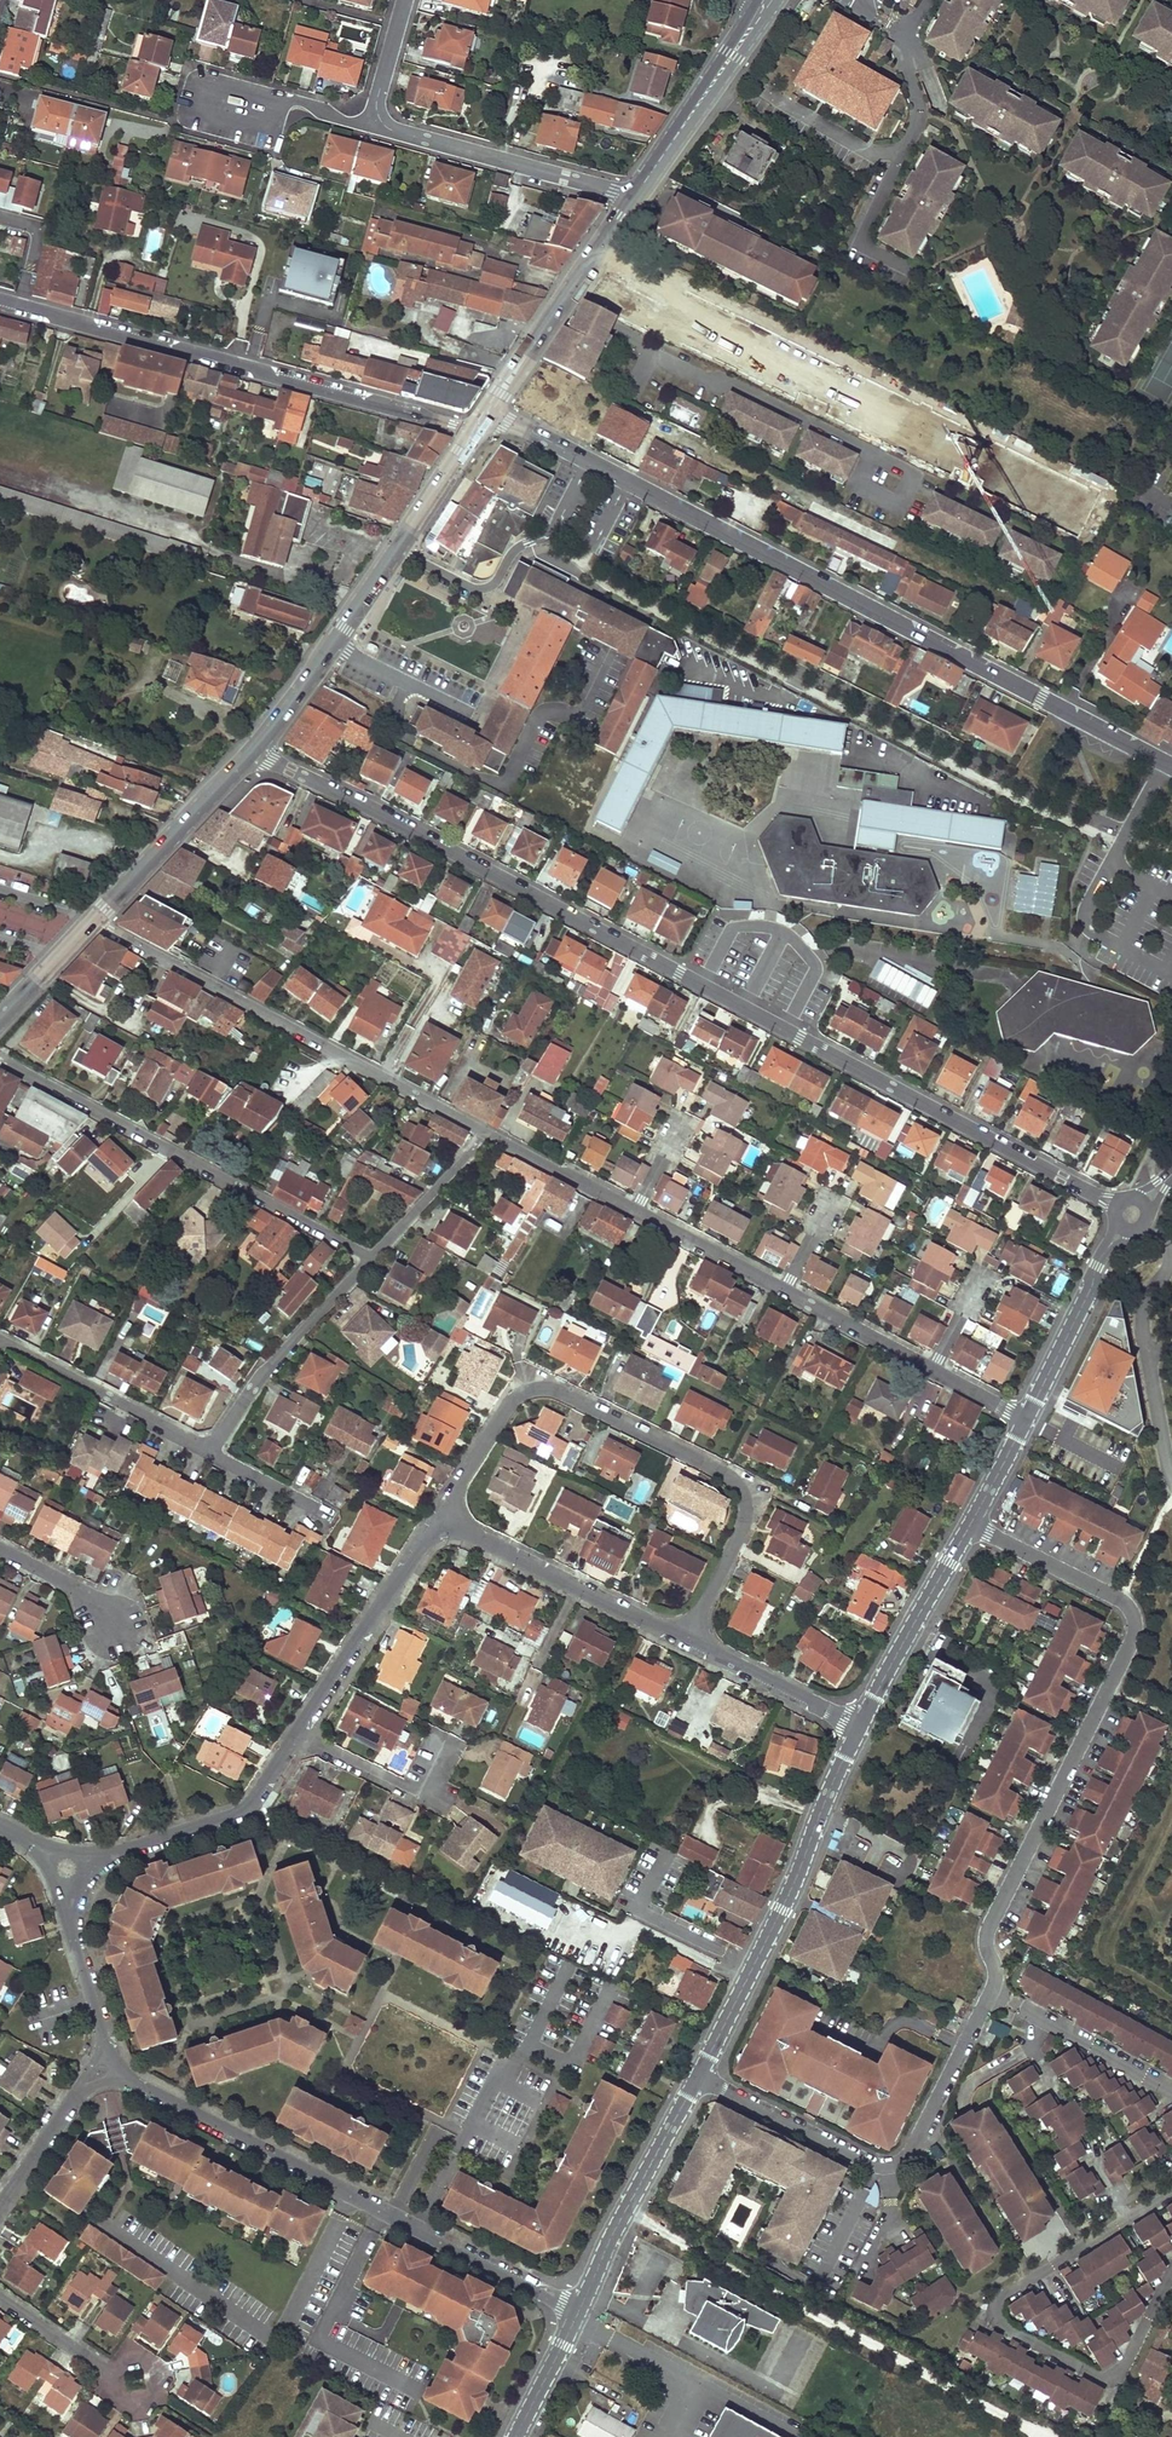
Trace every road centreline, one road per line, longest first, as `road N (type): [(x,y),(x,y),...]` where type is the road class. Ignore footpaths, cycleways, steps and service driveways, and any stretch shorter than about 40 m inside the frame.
road 1 (residential): [(970,1525),(1118,1592),(1135,1625),(990,1923),(991,1989),(907,2156),(887,2168),(696,2077)]
road 2 (residential): [(1115,1204),(255,747)]
road 3 (tertiary): [(490,409),(1171,767)]
road 4 (residential): [(443,1516),(511,1402),(525,1392),(555,1391),(737,1487),(742,1524),(688,1637)]
road 5 (residential): [(105,2067),(577,2311)]
road 6 (residential): [(0,300),(473,434)]
road 7 (residential): [(487,1133),(93,921)]
road 8 (residential): [(369,1259),(0,1059)]
road 9 (unclassified): [(857,1726),(803,1864),(696,2077)]
road 10 (secondary): [(255,747),(473,434)]
road 11 (residential): [(299,1733),(239,1817),(66,1867)]
road 12 (residential): [(688,1637),(443,1516)]
road 13 (residential): [(632,199),(376,120)]
road 14 (unclassified): [(696,2077),(577,2311)]
road 15 (residential): [(443,1516),(299,1733)]
road 16 (secondary): [(490,409),(632,199)]
road 17 (residential): [(209,1451),(260,1378),(369,1259)]
road 18 (secondary): [(93,921),(255,747)]
road 19 (residential): [(0,1340),(209,1451)]
road 20 (unclassified): [(970,1525),(857,1726)]
road 21 (unclassified): [(1122,1229),(1024,1420)]
road 22 (secondary): [(654,167),(776,0)]
road 23 (residential): [(66,1867),(67,1909),(105,2067)]
road 24 (residential): [(857,1726),(688,1637)]
road 25 (secondary): [(749,11),(654,167)]
road 26 (residential): [(105,2067),(78,2089),(0,2208)]
road 27 (residential): [(487,1133),(369,1259)]
road 28 (residential): [(299,1733),(397,1784),(421,1786),(438,1752)]
road 29 (residential): [(786,1291),(637,1211)]
road 30 (residential): [(637,1211),(487,1133)]
road 31 (residential): [(933,1369),(786,1291)]
road 32 (residential): [(376,120),(351,121),(281,102),(234,108)]
road 33 (residential): [(0,1549),(76,1589),(113,1628)]
road 34 (unclassified): [(577,2311),(516,2436)]
road 35 (residential): [(209,1451),(331,1517)]
road 36 (secondary): [(0,1019),(93,921)]
road 37 (residential): [(0,2292),(112,2366)]
road 38 (residential): [(404,0),(376,120)]

